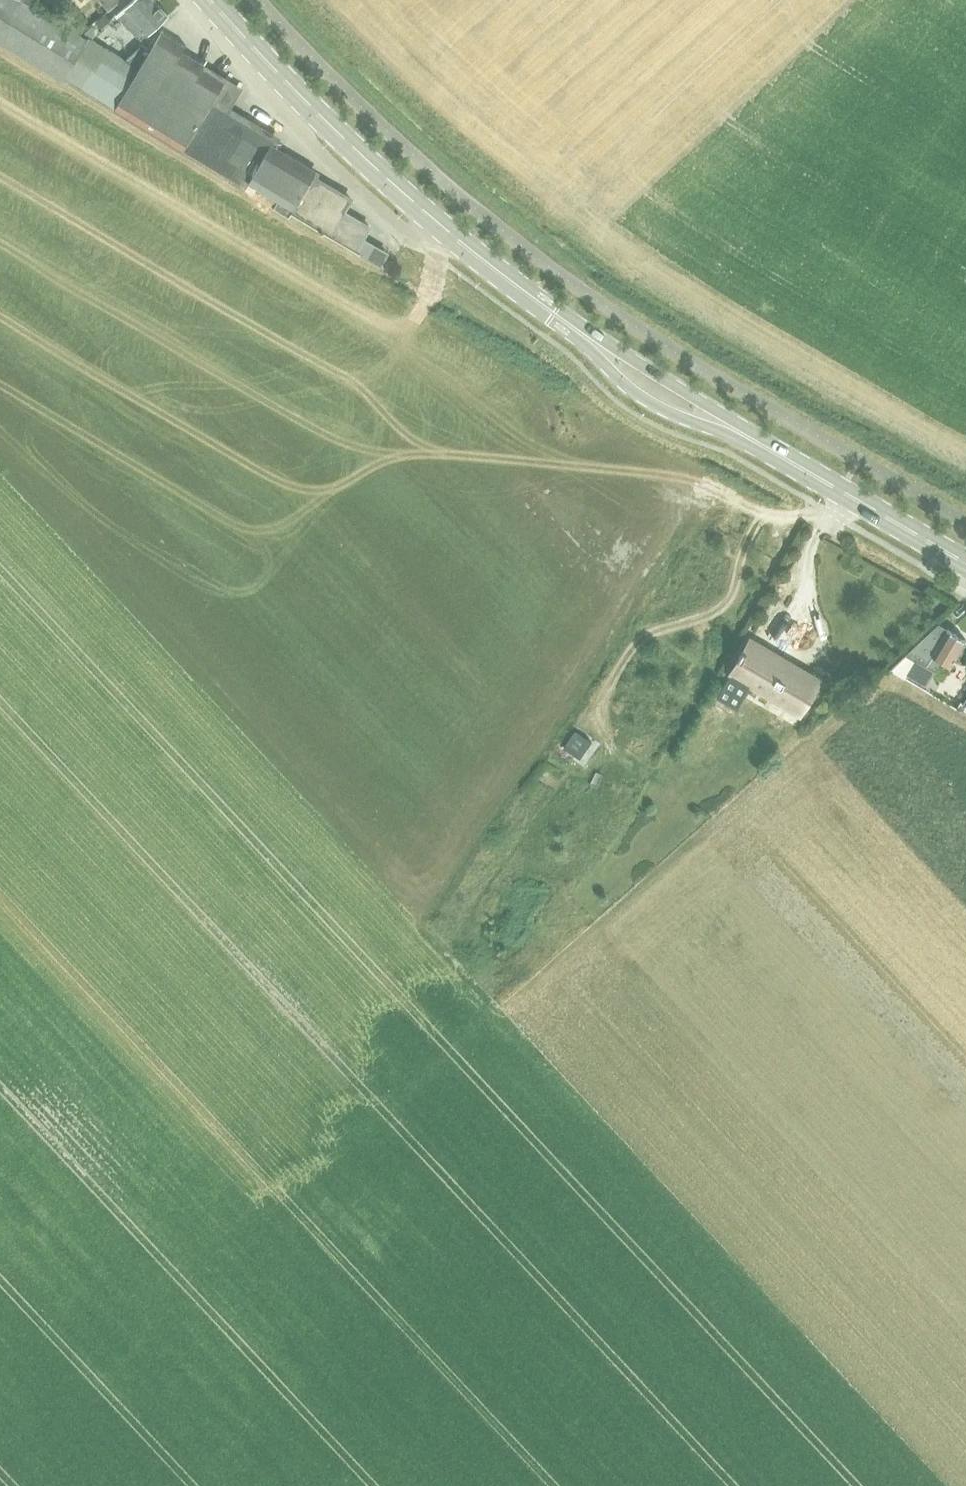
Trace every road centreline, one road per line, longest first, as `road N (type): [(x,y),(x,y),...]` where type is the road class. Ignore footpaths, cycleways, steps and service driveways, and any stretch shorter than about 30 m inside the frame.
road 1 (secondary): [(211,0),(356,151),(555,315),(658,389),(965,564)]

